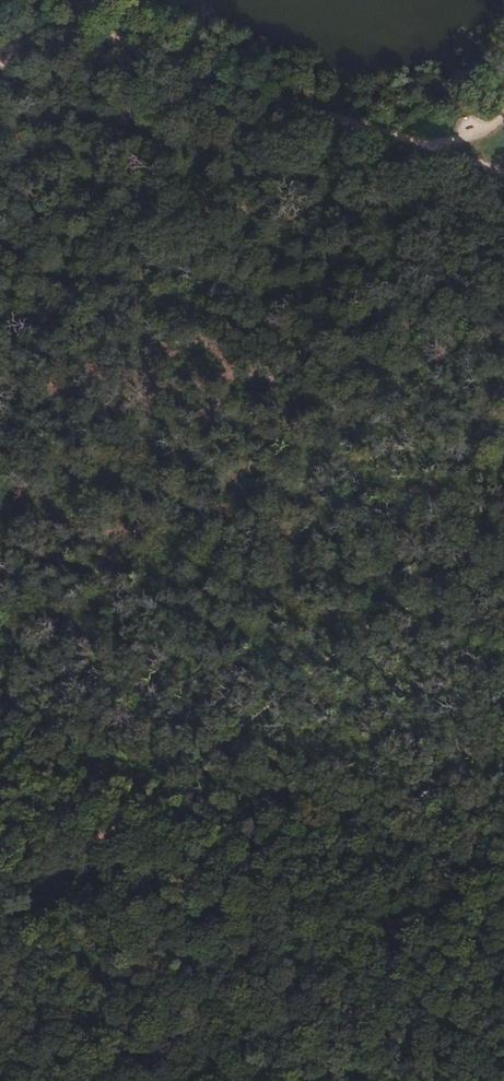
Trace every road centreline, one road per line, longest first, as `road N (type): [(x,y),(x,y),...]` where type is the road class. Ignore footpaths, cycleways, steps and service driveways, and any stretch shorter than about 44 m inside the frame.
road 1 (track): [(0,919),(503,524)]
road 2 (track): [(503,167),(79,27),(37,33),(0,60)]

